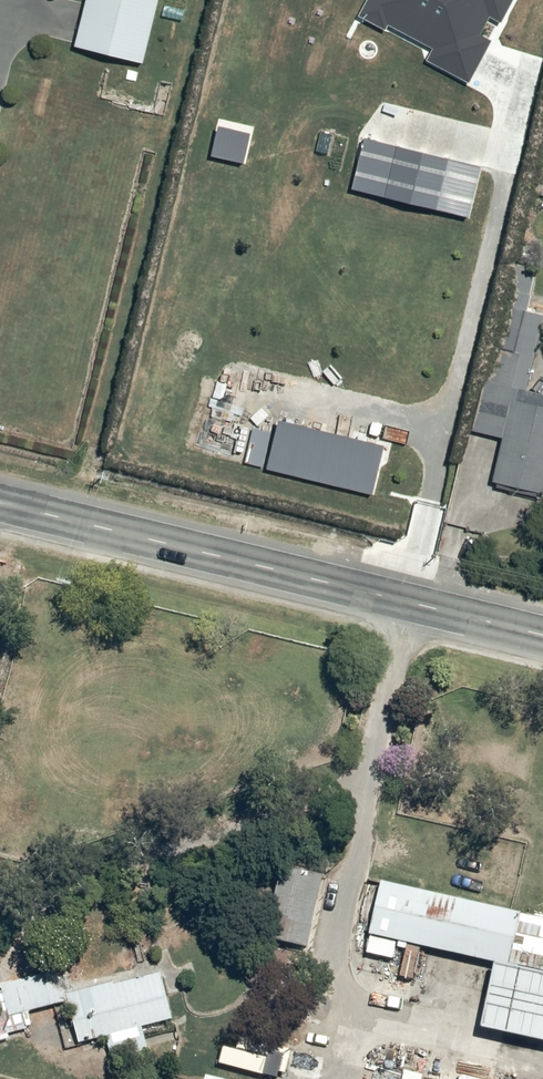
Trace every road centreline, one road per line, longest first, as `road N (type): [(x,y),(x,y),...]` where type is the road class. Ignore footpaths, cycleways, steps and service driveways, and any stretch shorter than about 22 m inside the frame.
road 1 (secondary): [(542,637),(0,504)]

